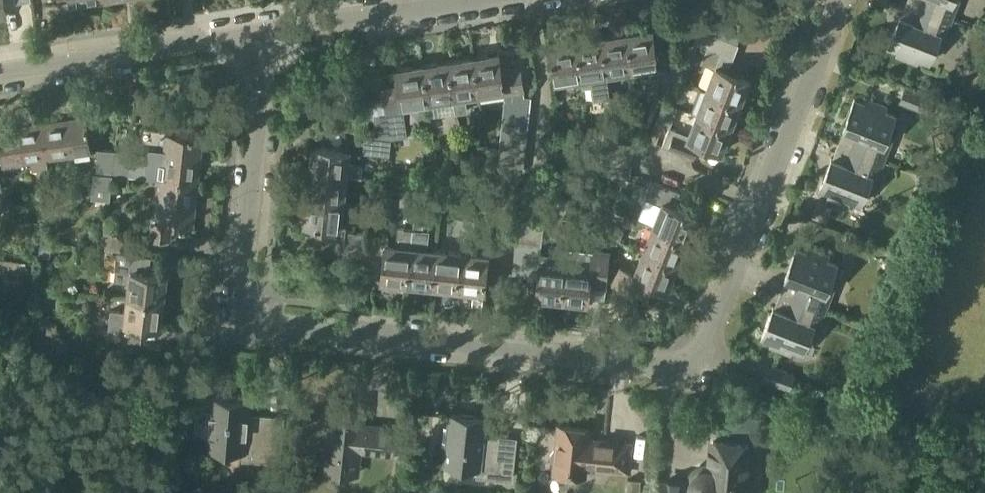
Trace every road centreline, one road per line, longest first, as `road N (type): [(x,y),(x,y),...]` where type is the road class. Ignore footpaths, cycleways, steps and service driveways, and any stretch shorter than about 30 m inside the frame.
road 1 (residential): [(687,364),(238,318),(267,35)]
road 2 (residential): [(687,364),(704,345),(843,0)]
road 3 (residential): [(0,78),(267,35)]
road 4 (residential): [(267,35),(502,0)]

